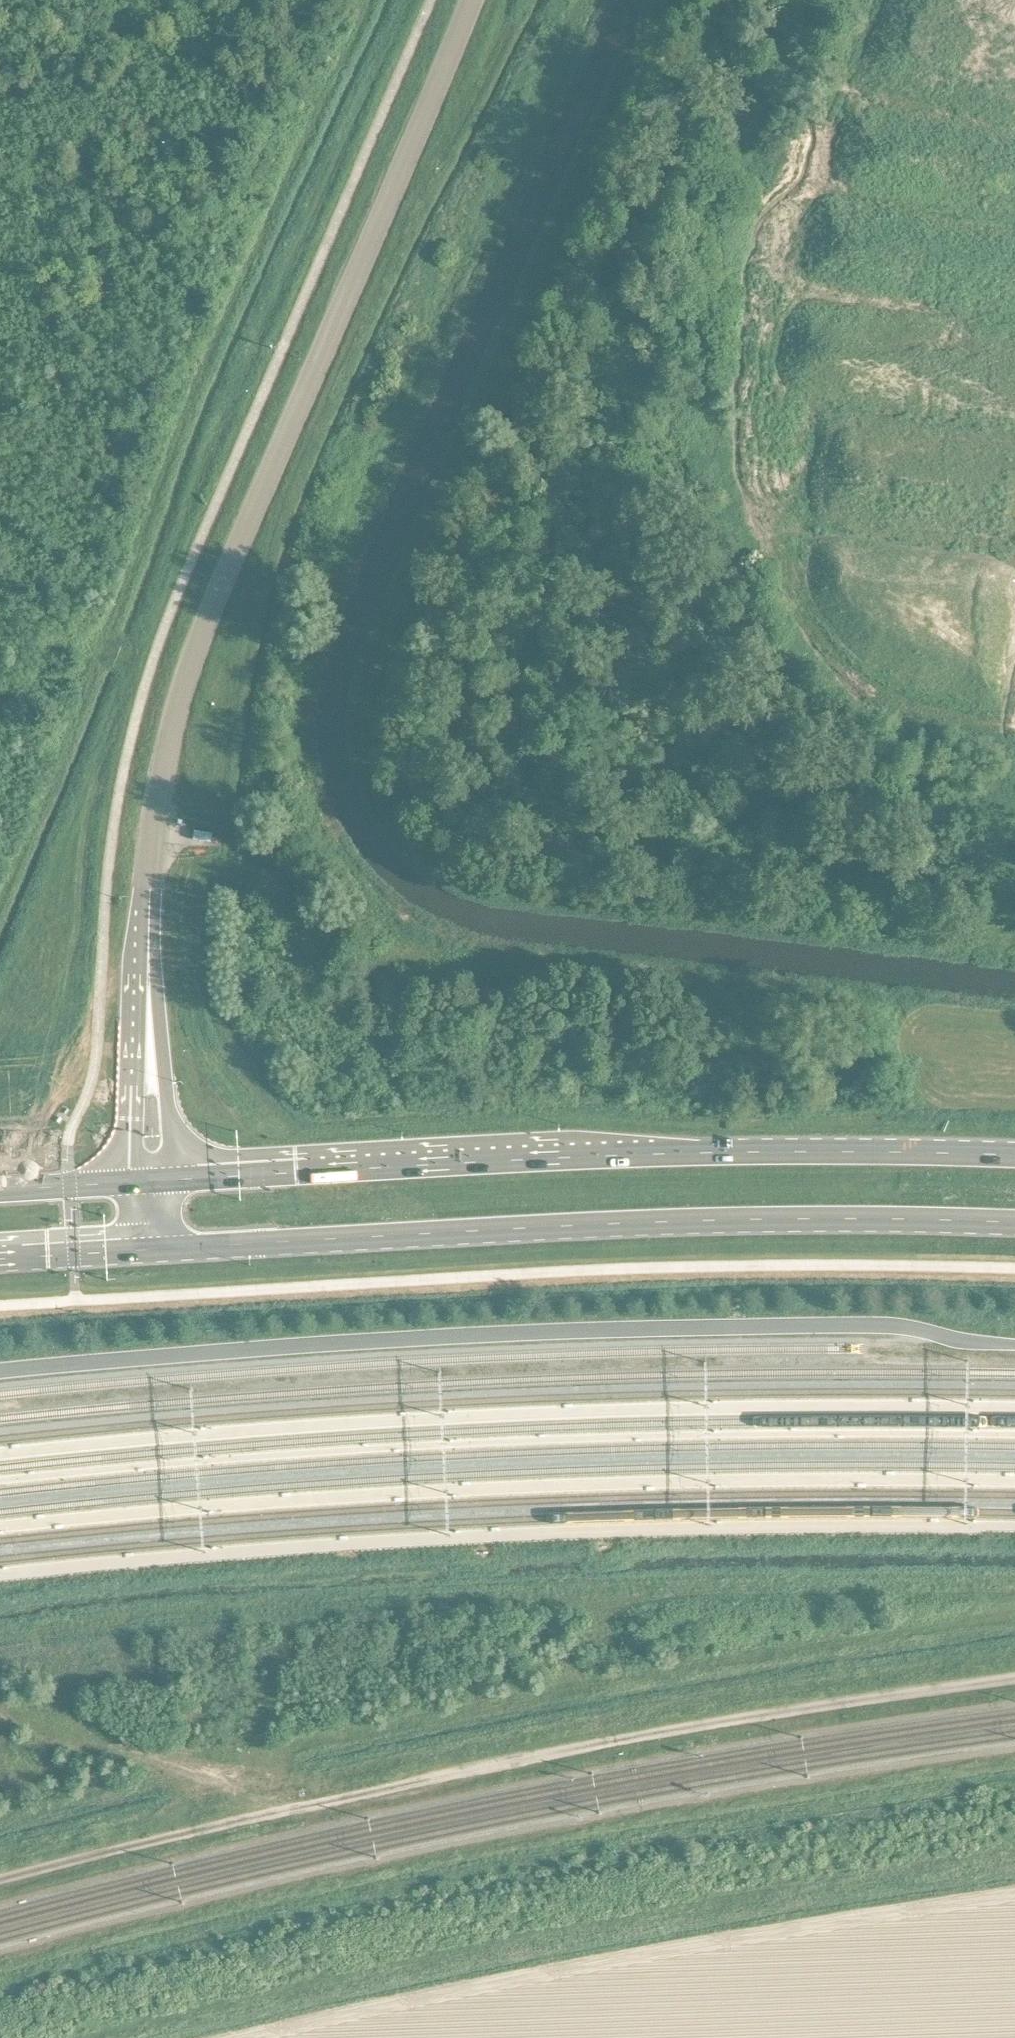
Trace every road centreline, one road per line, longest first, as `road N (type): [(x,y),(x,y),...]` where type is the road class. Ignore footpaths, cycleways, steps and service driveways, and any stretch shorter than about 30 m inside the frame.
road 1 (track): [(0,1887),(550,1760),(1014,1685)]
road 2 (track): [(0,1649),(448,1610),(1014,1596)]
road 3 (primary): [(160,1258),(677,1229),(1014,1230)]
road 4 (primary): [(1014,1163),(860,1158),(172,1188)]
road 5 (tertiary): [(176,726),(190,670),(476,0)]
road 6 (track): [(0,1721),(267,1810),(306,1815)]
road 7 (tertiary): [(176,726),(154,841),(152,1040)]
road 8 (primary): [(0,1267),(160,1258)]
road 9 (tertiary): [(172,1188),(167,1102),(152,1040)]
road 10 (primary): [(133,1126),(71,1178),(28,1190)]

